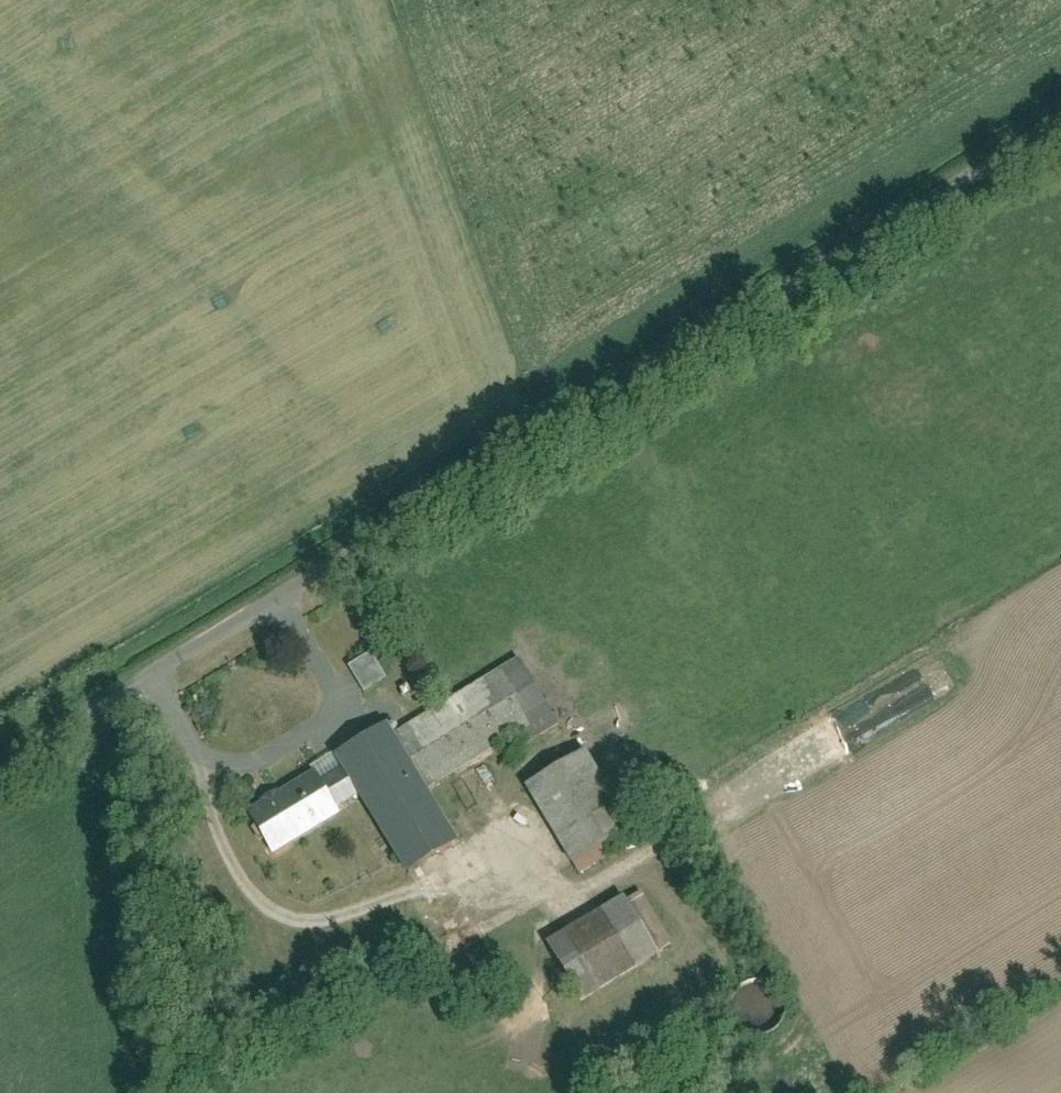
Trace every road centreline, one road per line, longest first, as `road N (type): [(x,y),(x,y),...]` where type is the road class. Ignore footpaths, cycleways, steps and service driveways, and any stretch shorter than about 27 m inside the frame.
road 1 (unclassified): [(0,756),(1060,127)]

